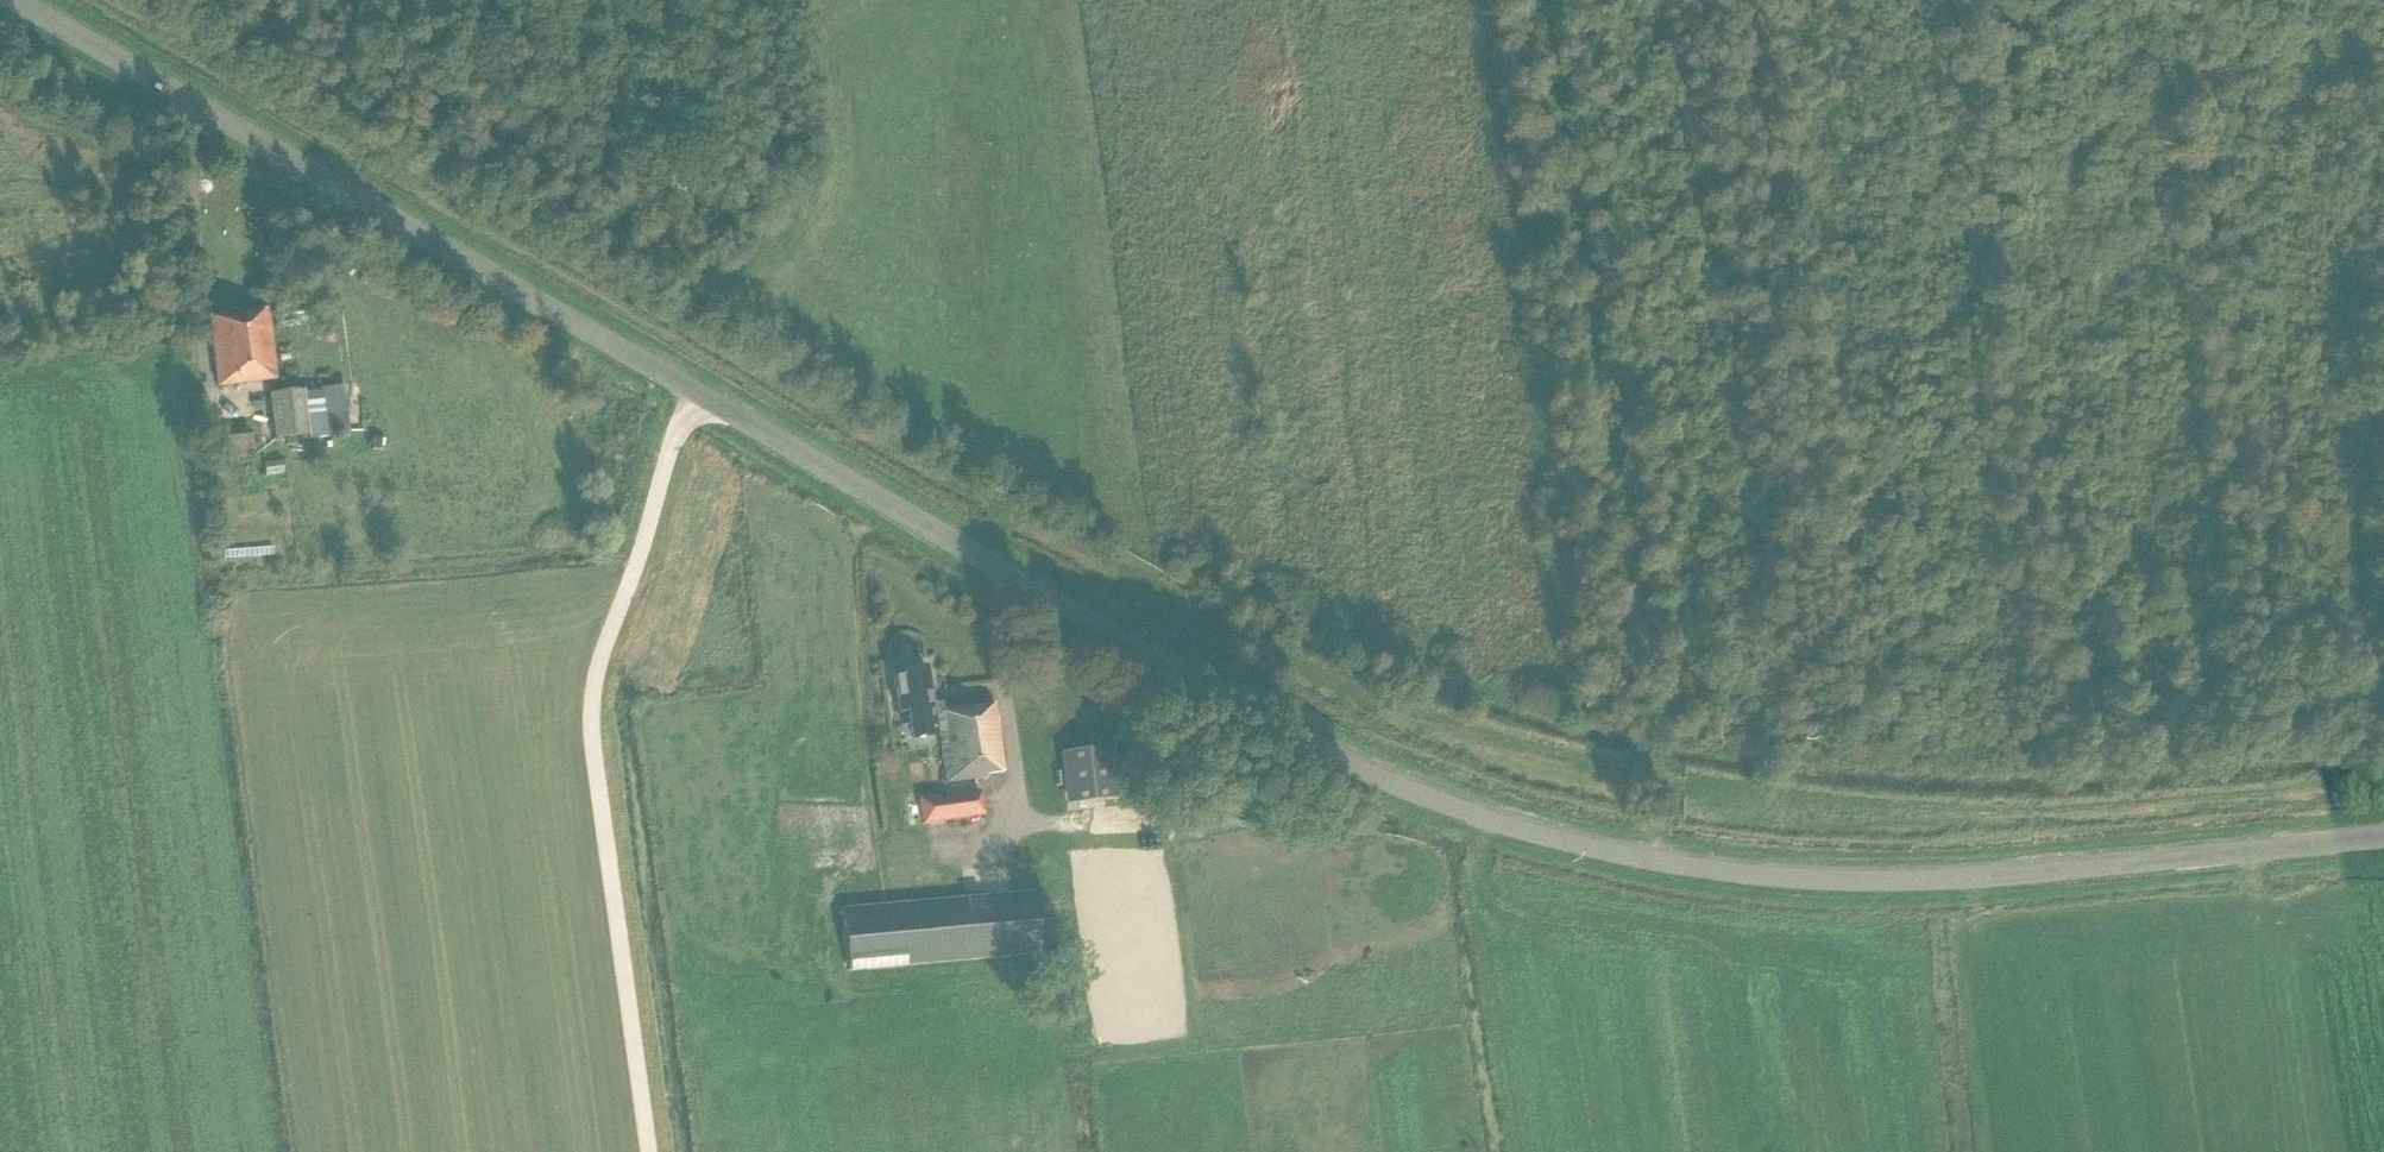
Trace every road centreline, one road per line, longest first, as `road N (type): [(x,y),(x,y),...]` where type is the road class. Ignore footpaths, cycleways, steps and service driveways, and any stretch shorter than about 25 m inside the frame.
road 1 (tertiary): [(2383,841),(2021,876),(1844,881),(1693,870),(1555,841),(1420,796),(1285,733),(21,0)]

